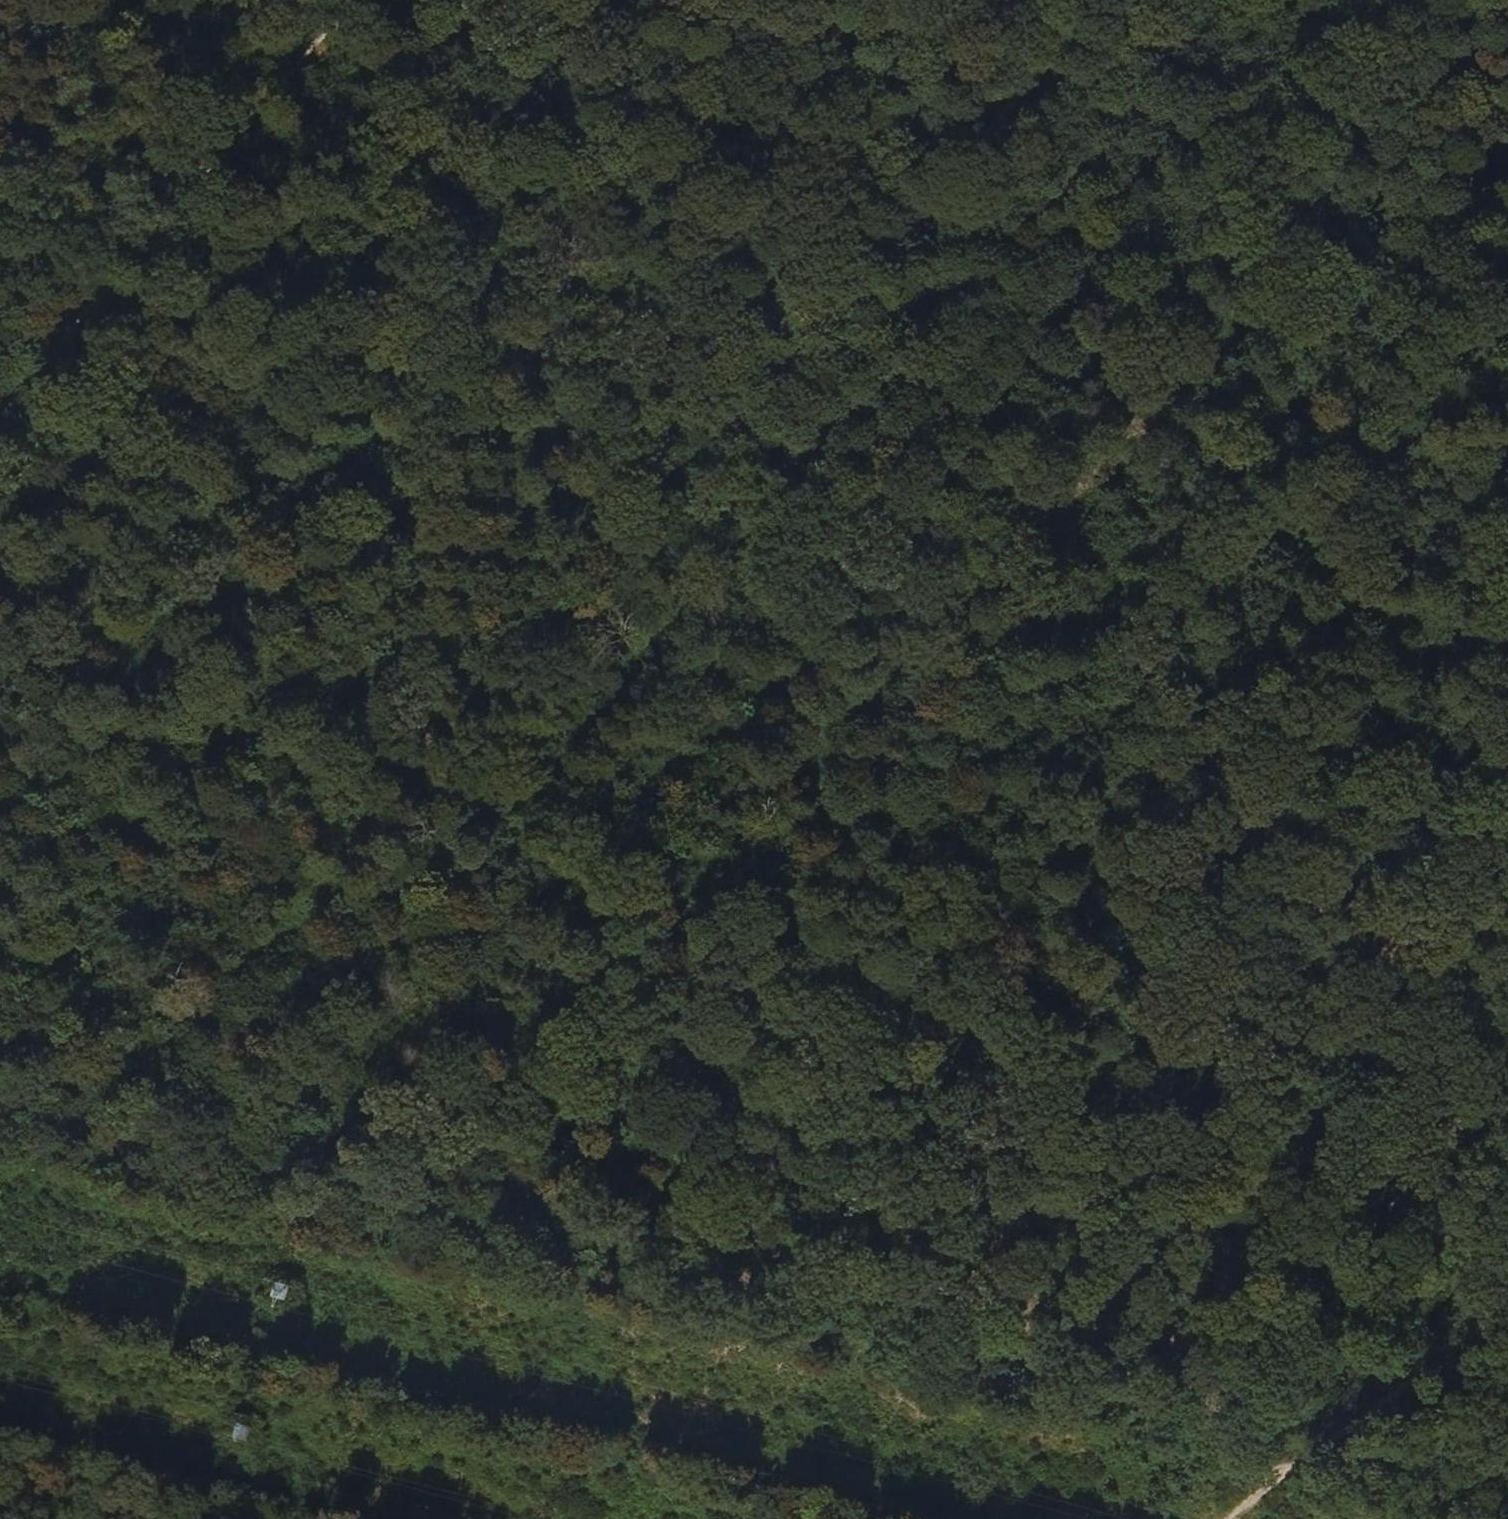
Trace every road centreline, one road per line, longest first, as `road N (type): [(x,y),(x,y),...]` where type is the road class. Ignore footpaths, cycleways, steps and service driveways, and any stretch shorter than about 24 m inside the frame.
road 1 (track): [(0,392),(348,0)]
road 2 (track): [(1269,1518),(1507,1323)]

